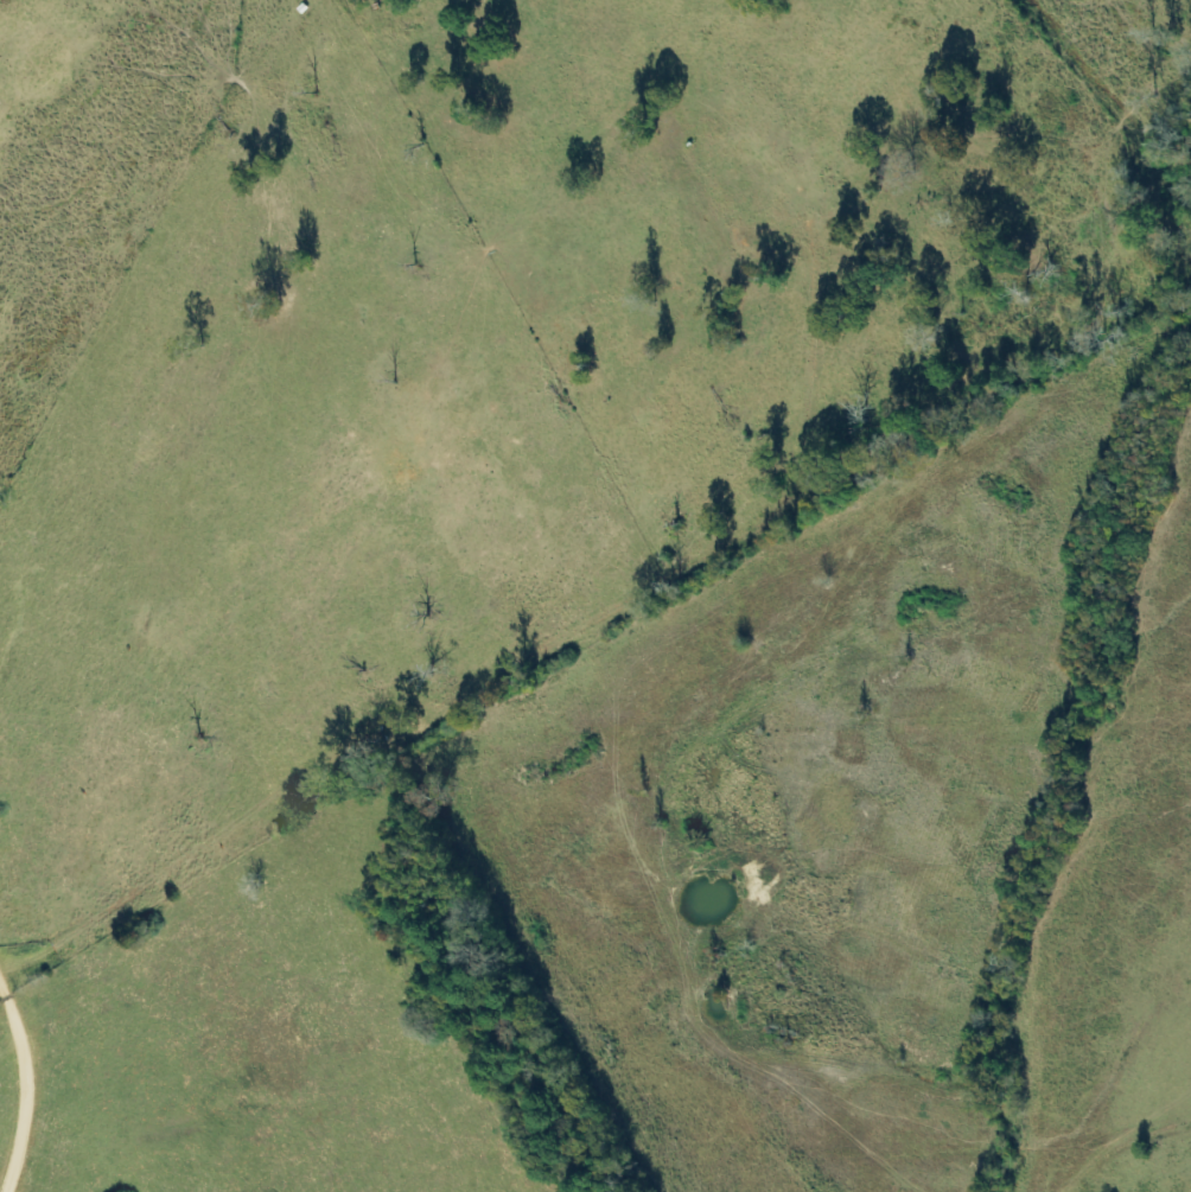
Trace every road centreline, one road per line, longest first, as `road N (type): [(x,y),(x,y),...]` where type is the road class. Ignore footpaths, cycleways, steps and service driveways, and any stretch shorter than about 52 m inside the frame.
road 1 (residential): [(18,1191),(28,1162),(28,1067),(0,1017)]

